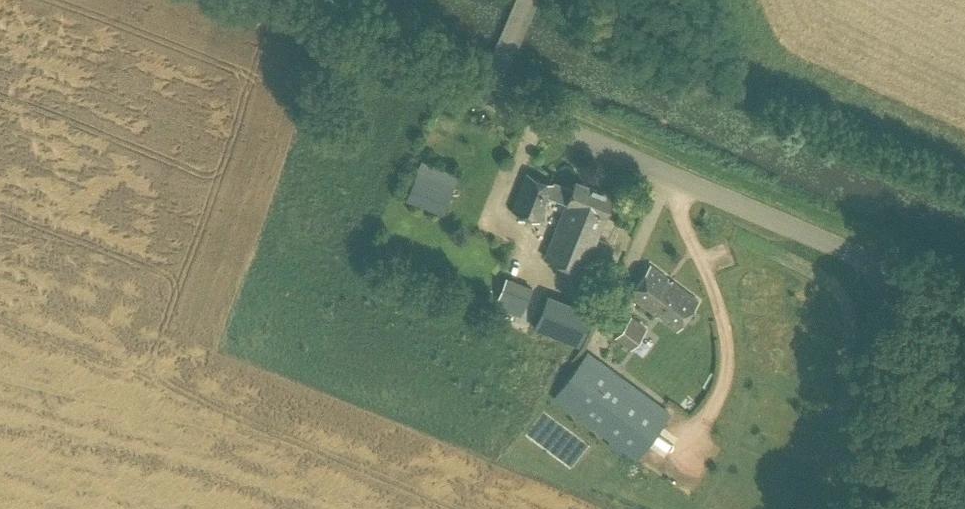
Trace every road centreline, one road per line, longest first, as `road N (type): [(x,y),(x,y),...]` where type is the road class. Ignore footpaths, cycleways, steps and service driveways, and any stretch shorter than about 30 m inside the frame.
road 1 (unclassified): [(896,275),(486,98)]
road 2 (unclassified): [(486,98),(254,0)]
road 3 (unclassified): [(865,508),(896,275)]

